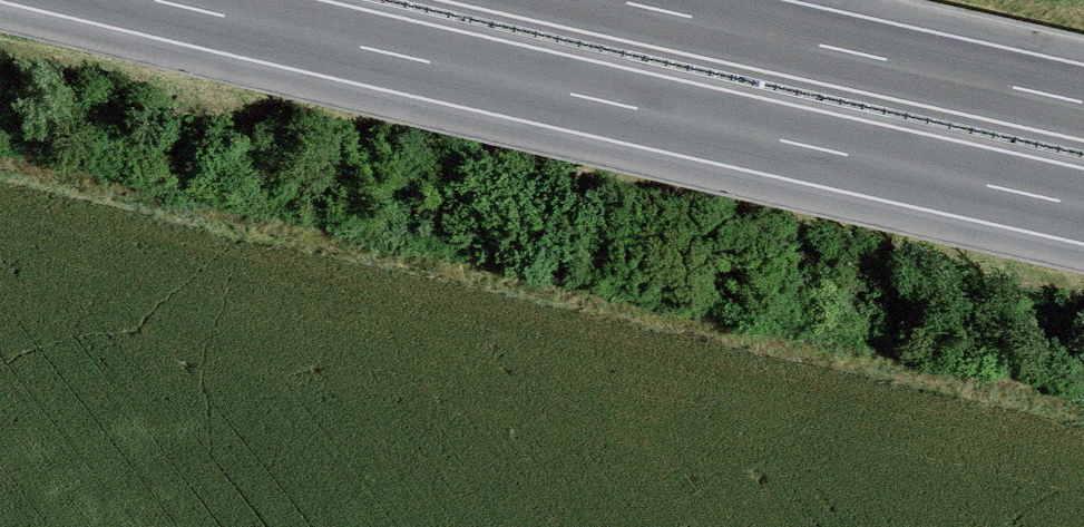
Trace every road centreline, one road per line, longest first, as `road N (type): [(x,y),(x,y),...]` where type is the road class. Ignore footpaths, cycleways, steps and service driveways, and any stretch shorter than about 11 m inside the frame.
road 1 (track): [(0,170),(1083,413)]
road 2 (motorway): [(152,0),(1083,207)]
road 3 (motorway): [(1083,103),(613,0)]

